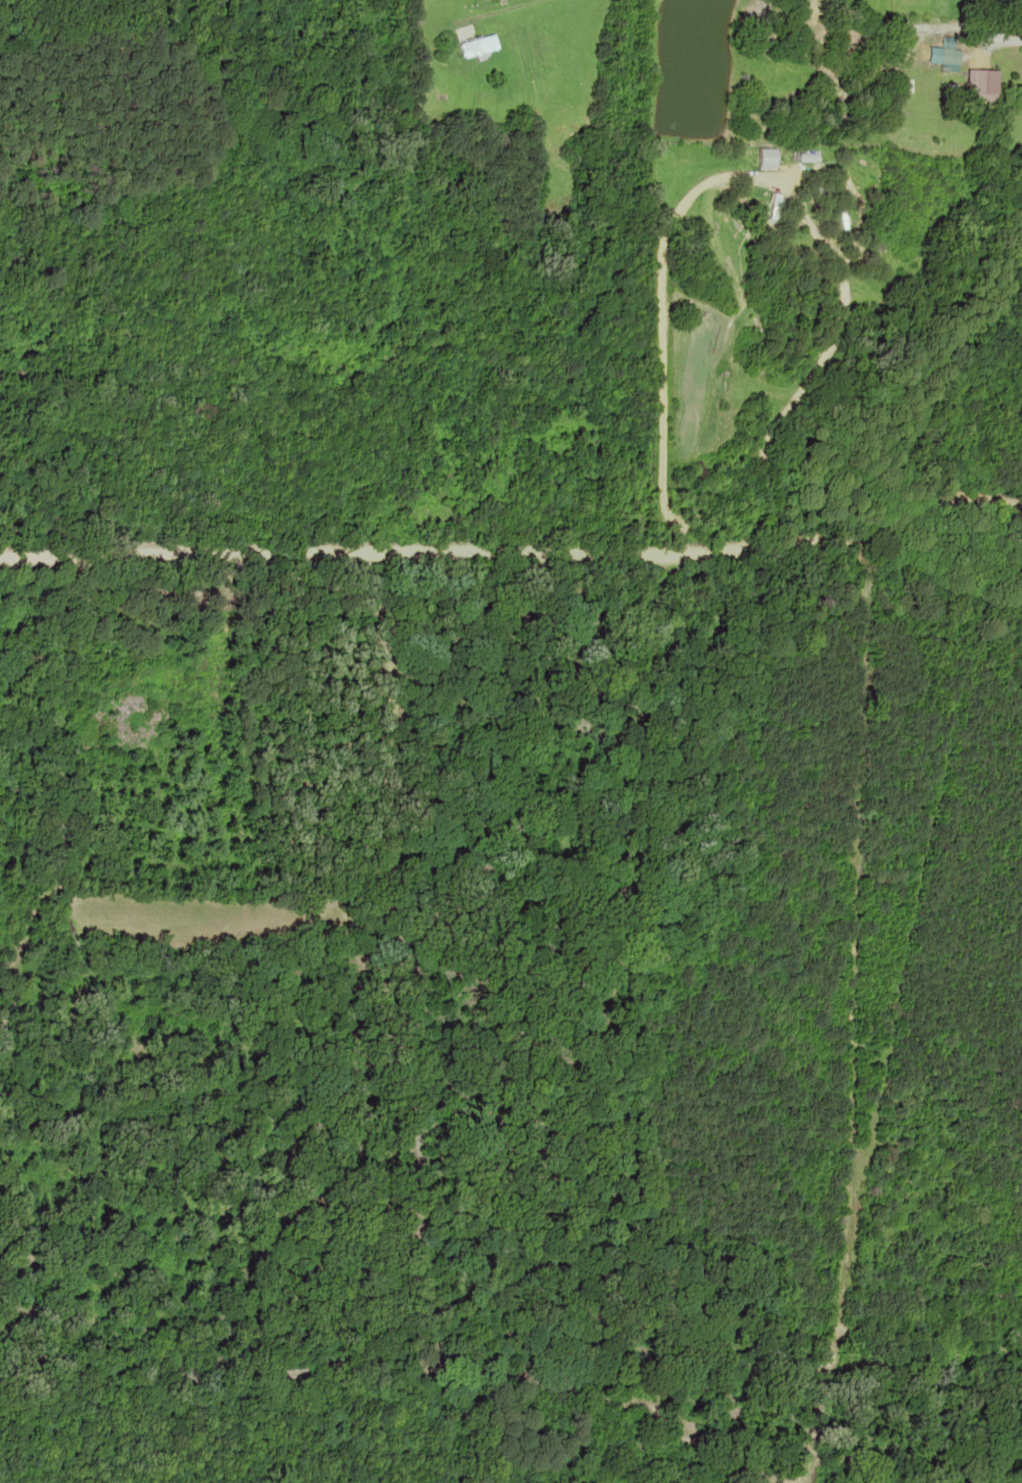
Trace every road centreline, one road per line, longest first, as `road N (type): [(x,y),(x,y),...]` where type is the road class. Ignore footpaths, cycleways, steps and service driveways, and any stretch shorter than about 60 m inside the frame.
road 1 (residential): [(0,554),(800,544),(955,505),(1021,510)]
road 2 (residential): [(860,1163),(843,1126),(848,845),(867,674),(859,565),(849,535)]

